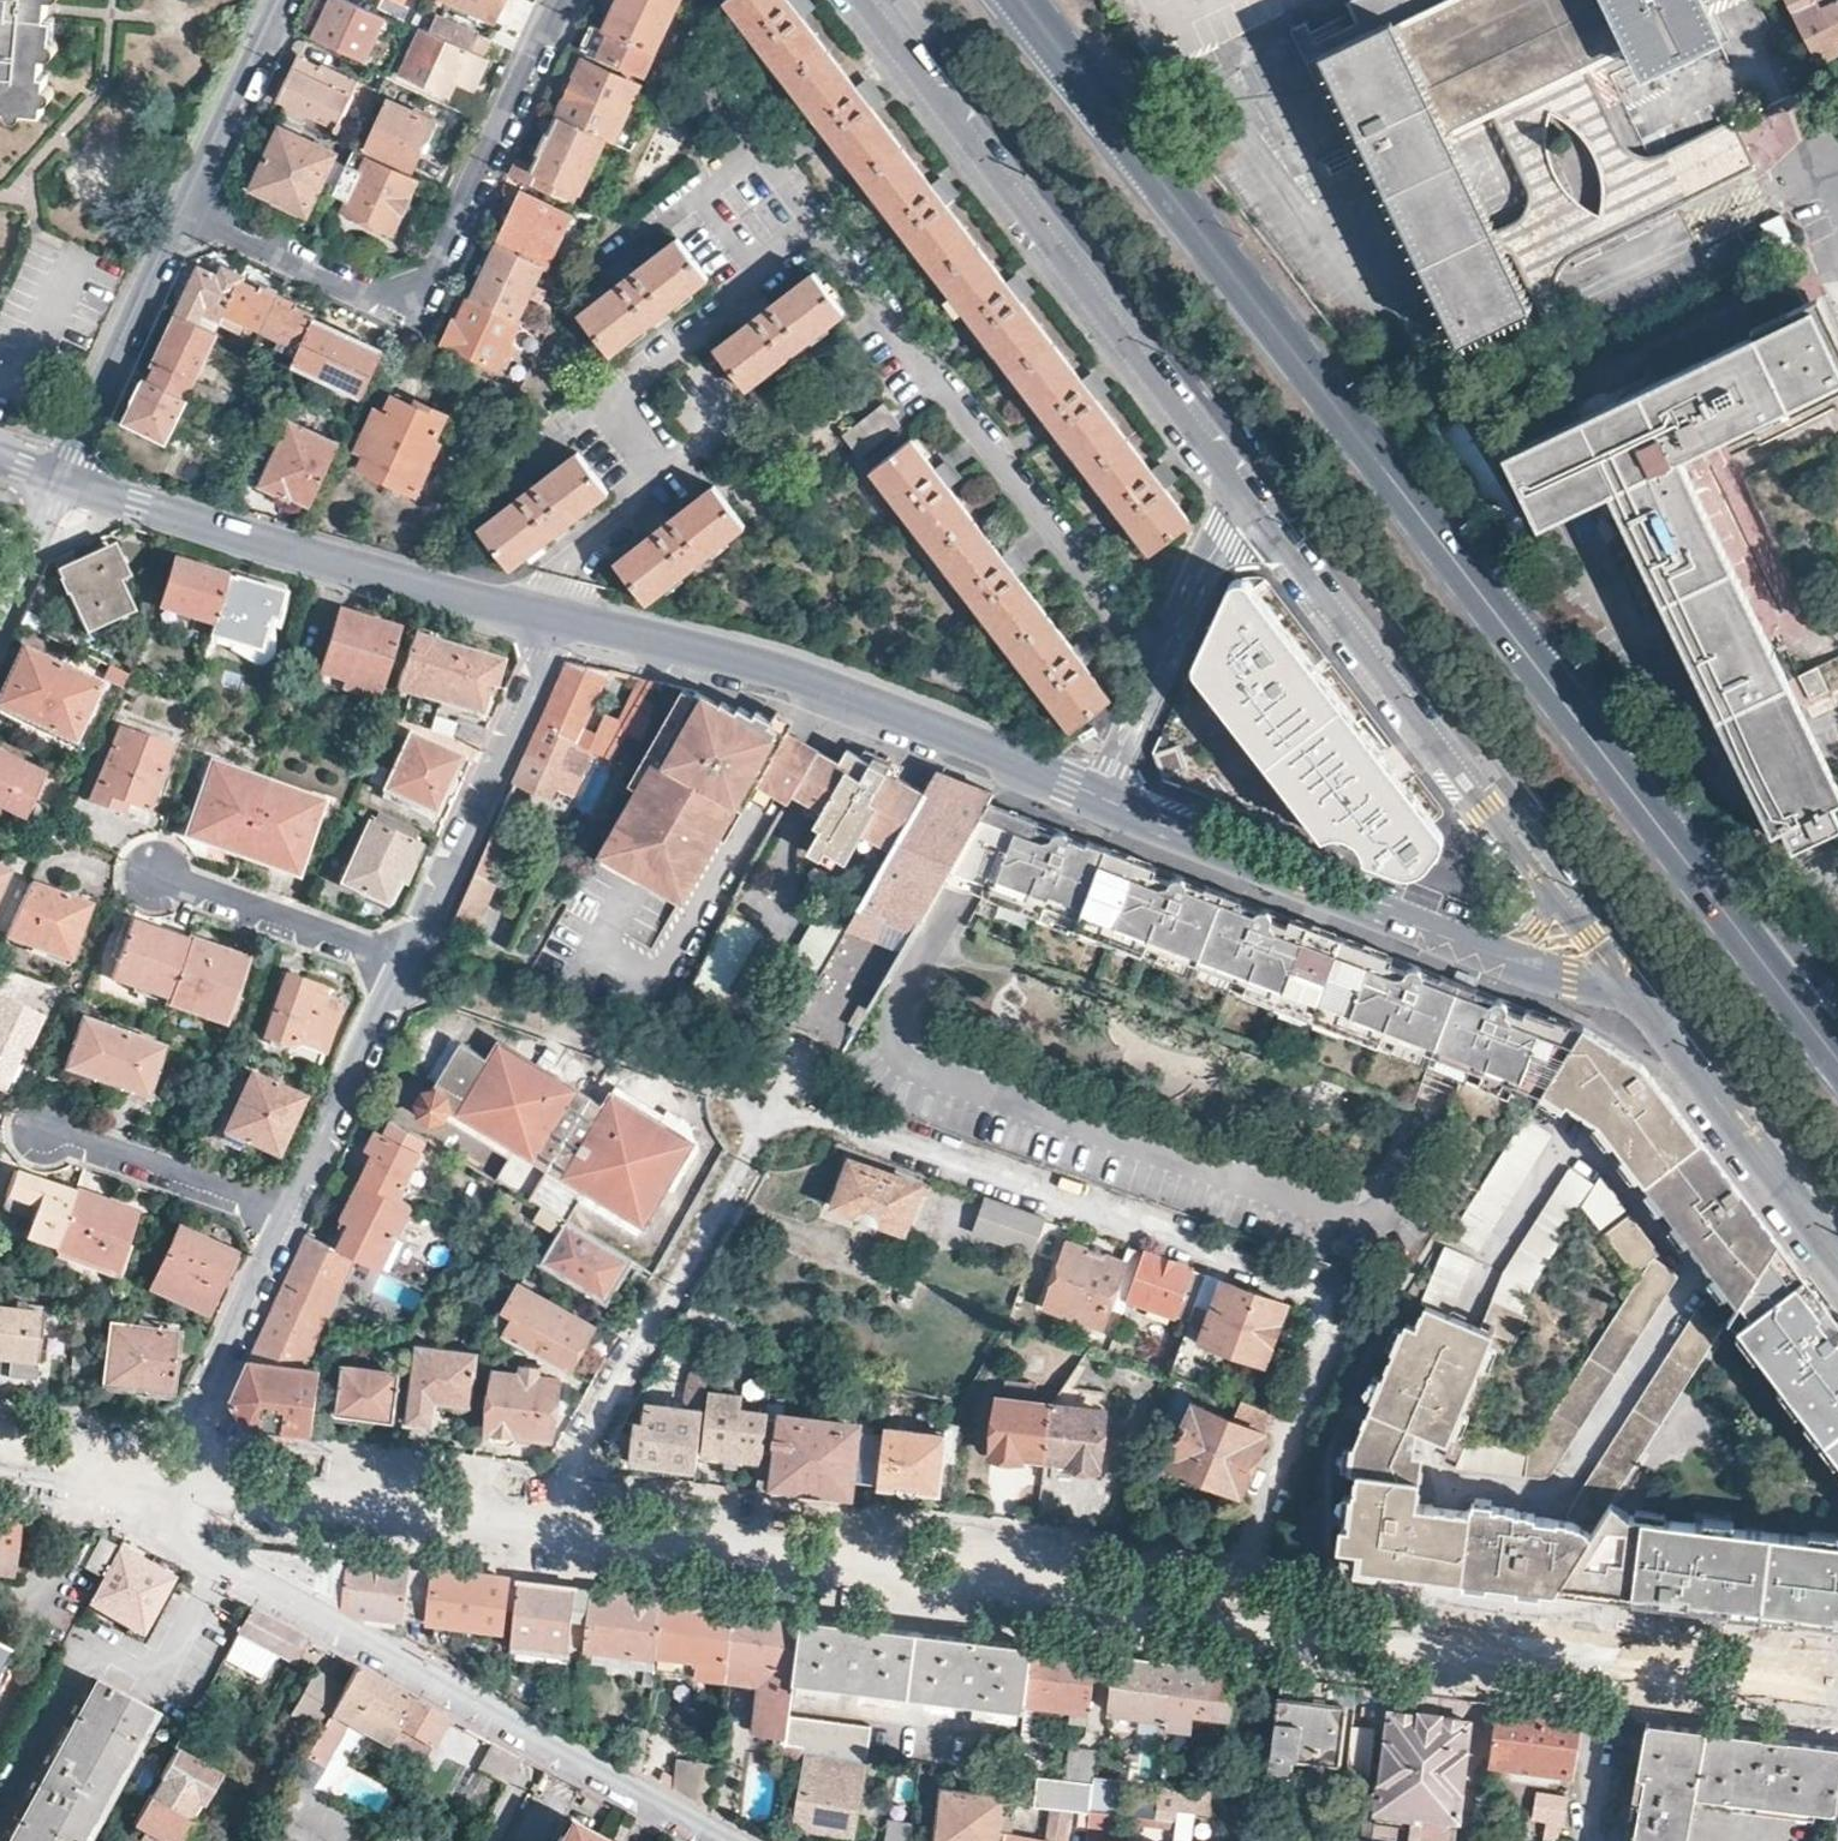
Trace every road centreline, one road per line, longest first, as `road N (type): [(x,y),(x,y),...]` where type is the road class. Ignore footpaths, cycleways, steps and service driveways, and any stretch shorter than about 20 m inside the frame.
road 1 (residential): [(1222,1597),(1320,1376),(1328,1298),(775,1104),(552,1508)]
road 2 (primary): [(1837,1054),(1026,0)]
road 3 (residential): [(177,1464),(161,1510),(171,1529),(732,1840)]
road 4 (residential): [(1222,1597),(552,1508)]
road 5 (residential): [(859,0),(1251,512)]
road 6 (residential): [(1837,1677),(1222,1597)]
road 7 (residential): [(1251,512),(1629,990)]
road 8 (residential): [(187,212),(387,302),(426,292),(561,0)]
road 9 (residential): [(563,614),(798,676),(1106,800)]
road 10 (residential): [(1106,800),(1572,981),(1629,990)]
road 11 (residential): [(62,482),(563,614)]
road 12 (residential): [(563,614),(408,969)]
road 13 (residential): [(552,1508),(177,1464)]
road 14 (residential): [(1629,990),(1837,1268)]
road 15 (residential): [(1106,800),(1165,639),(1222,533),(1251,512)]
road 16 (residential): [(62,482),(187,212)]
road 17 (residential): [(408,969),(291,1216)]
road 18 (residential): [(291,1216),(177,1464)]
road 19 (residential): [(156,872),(408,969)]
road 20 (residential): [(46,1129),(291,1216)]
road 21 (residential): [(187,212),(286,0)]
road 22 (residential): [(177,1464),(0,1444)]
road 23 (residential): [(0,613),(62,482)]

